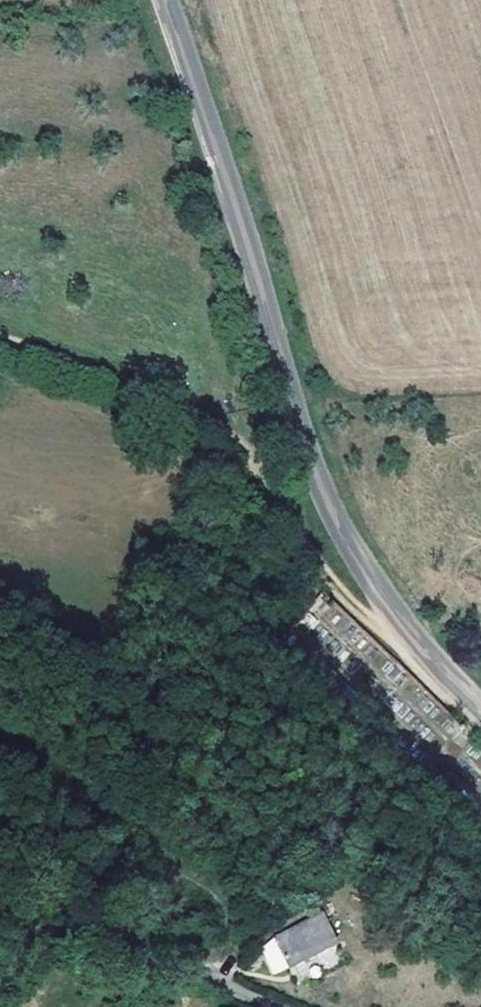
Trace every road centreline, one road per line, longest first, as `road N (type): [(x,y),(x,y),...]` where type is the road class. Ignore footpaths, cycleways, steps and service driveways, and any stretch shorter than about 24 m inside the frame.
road 1 (tertiary): [(167,0),(331,507),(376,585),(480,708)]
road 2 (track): [(0,354),(231,432),(305,560),(361,613),(438,664)]

